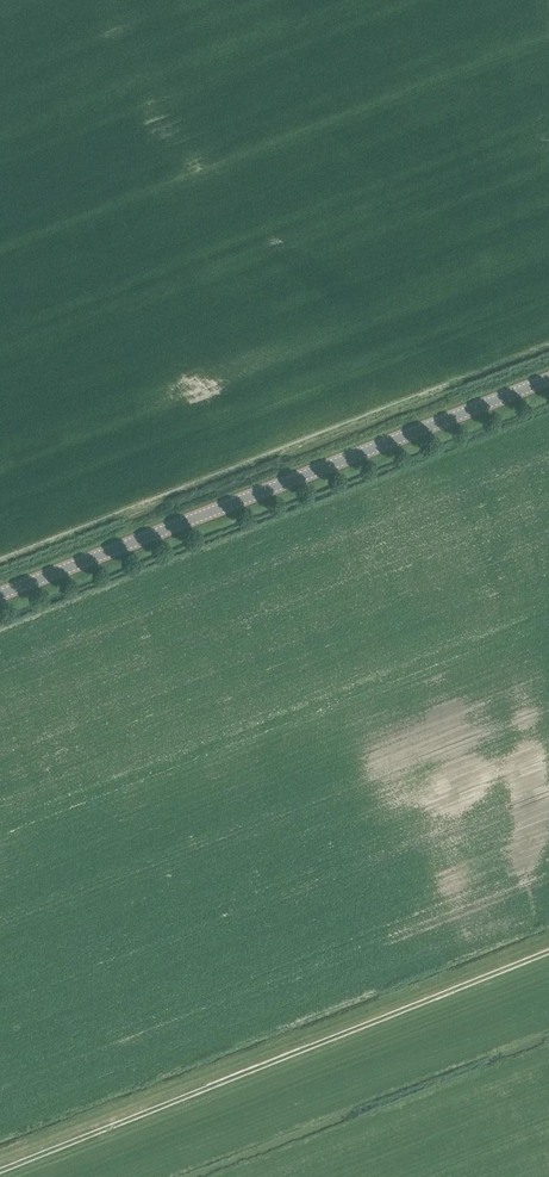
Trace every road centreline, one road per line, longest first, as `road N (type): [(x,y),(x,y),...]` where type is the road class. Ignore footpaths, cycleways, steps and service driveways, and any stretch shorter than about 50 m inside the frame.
road 1 (track): [(0,1171),(548,953)]
road 2 (tertiary): [(0,594),(548,379)]

